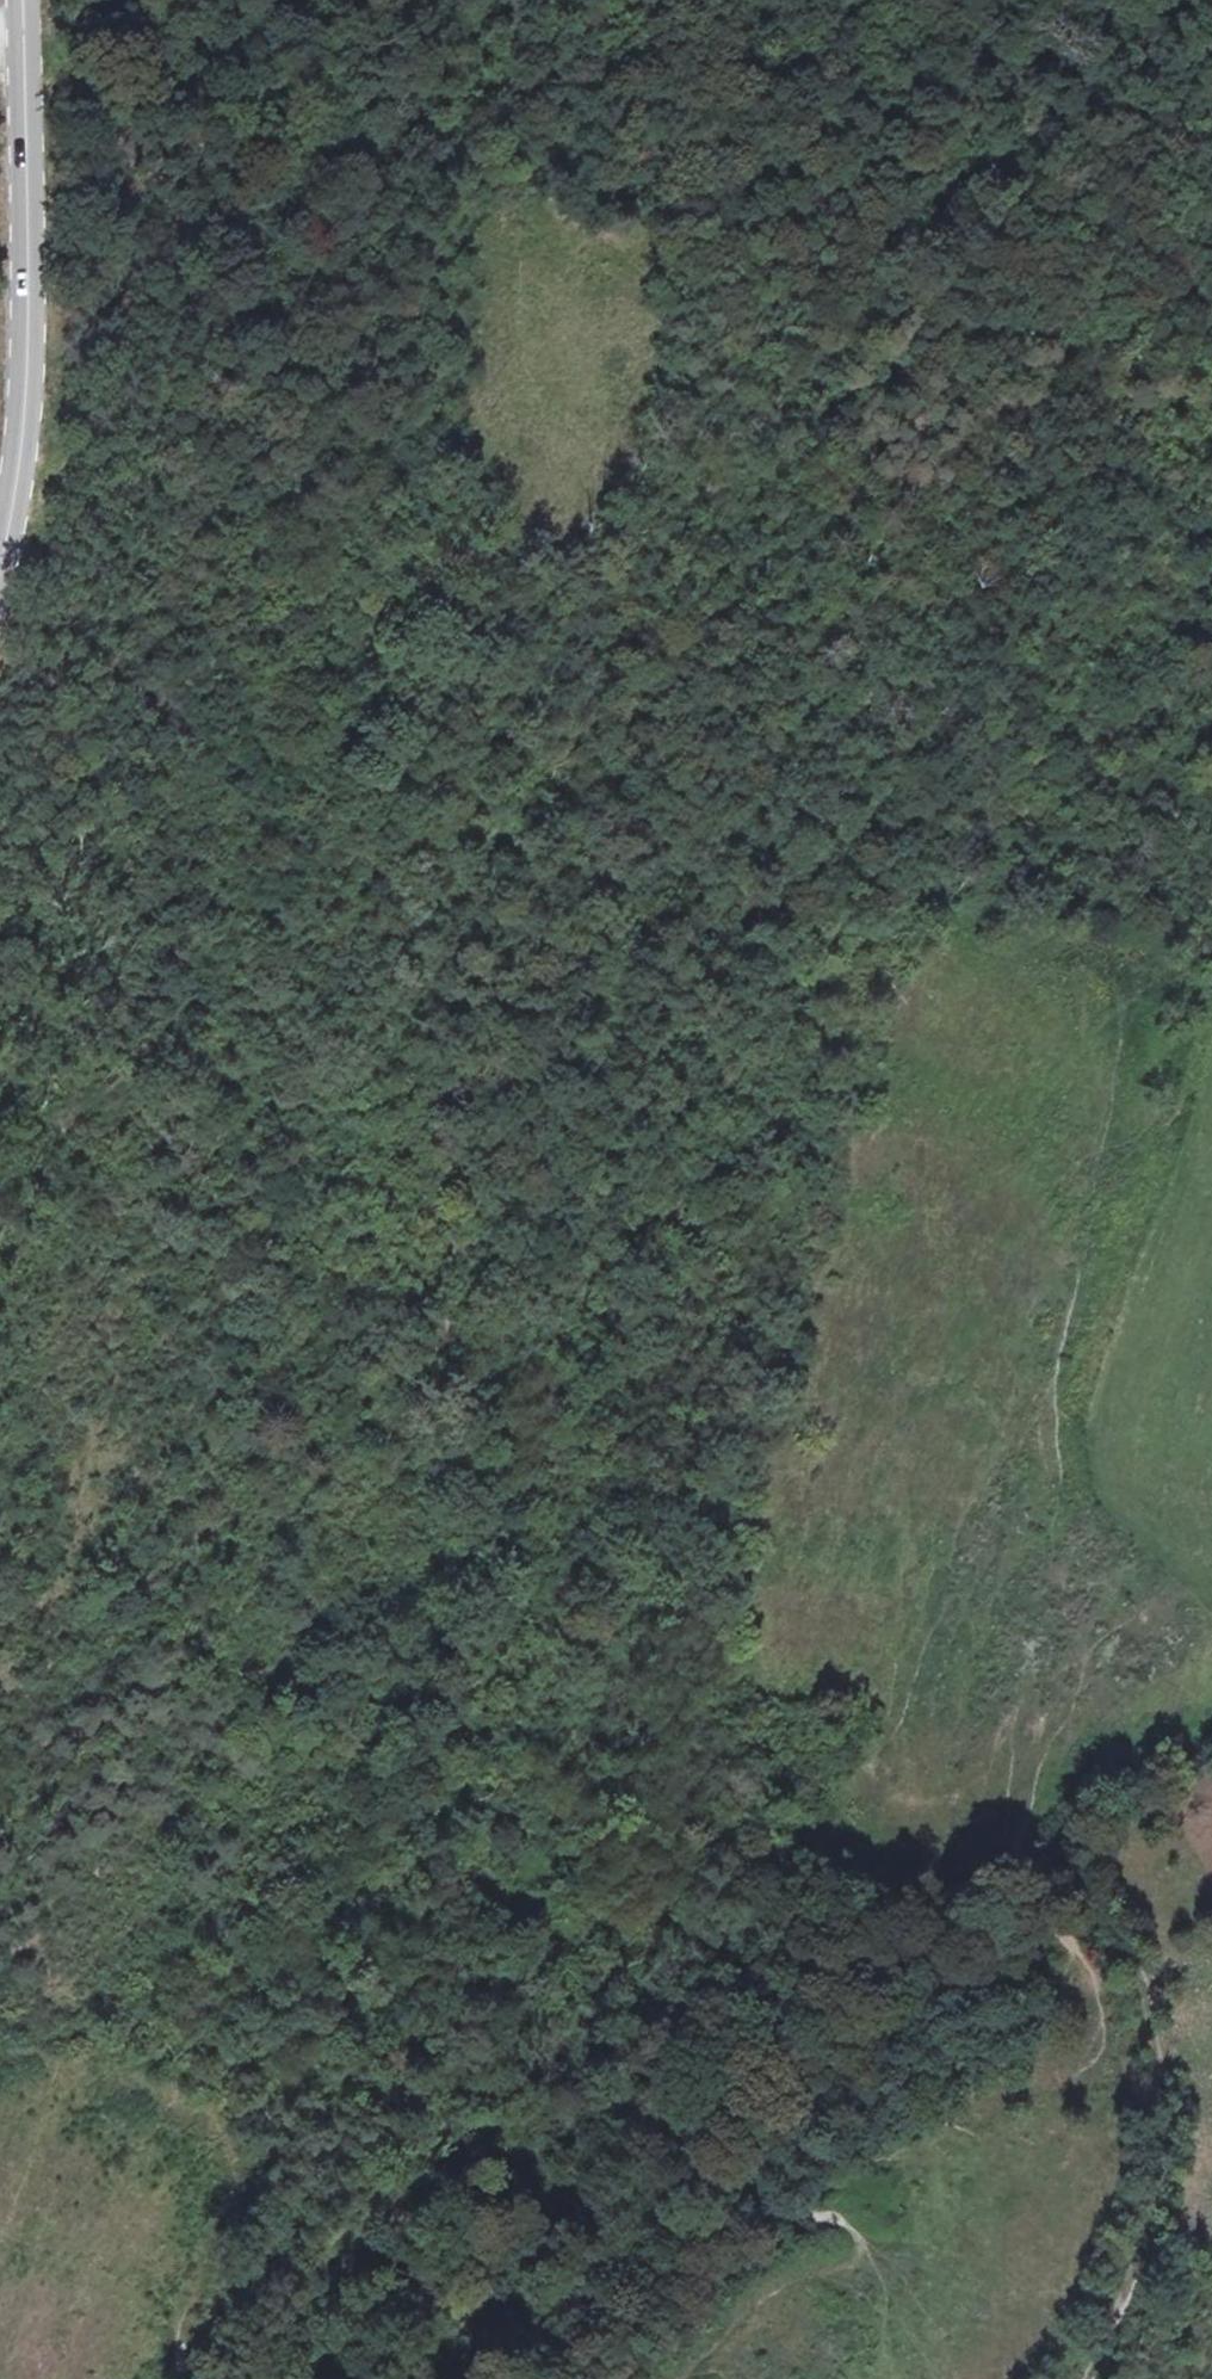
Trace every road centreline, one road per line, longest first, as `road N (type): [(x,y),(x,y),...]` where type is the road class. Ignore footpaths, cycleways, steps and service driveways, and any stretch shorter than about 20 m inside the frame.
road 1 (track): [(1096,2378),(1152,2212),(1157,2130),(1143,1988),(1109,1921),(1080,1894),(1067,1865),(1070,1840),(1109,1793),(1211,1752)]
road 2 (secondary): [(25,0),(28,346),(22,468),(0,565)]

